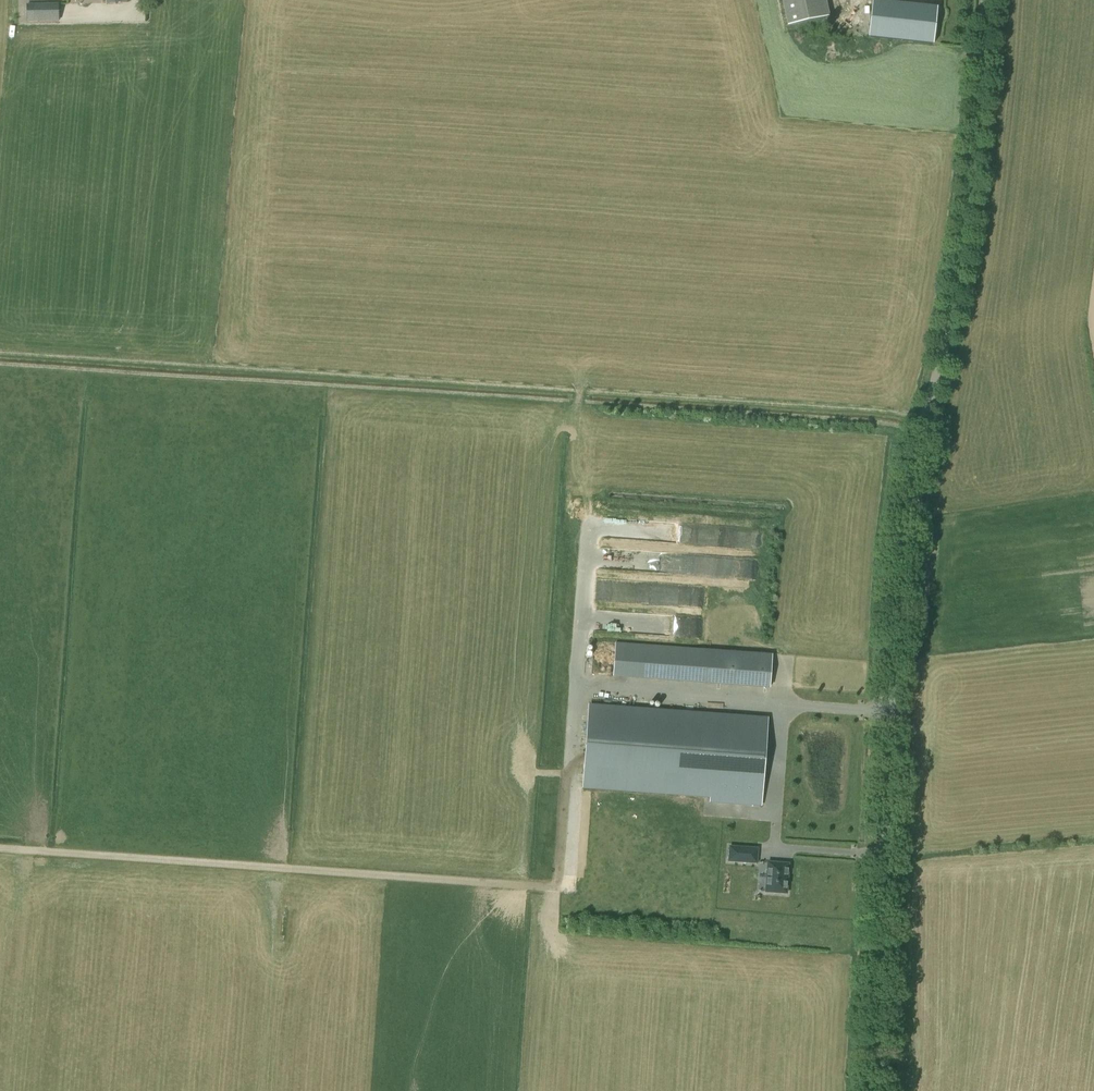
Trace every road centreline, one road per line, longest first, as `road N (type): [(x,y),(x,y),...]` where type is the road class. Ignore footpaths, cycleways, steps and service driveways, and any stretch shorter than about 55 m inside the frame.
road 1 (tertiary): [(871,1090),(900,551),(964,245),(986,0)]
road 2 (track): [(0,850),(568,890),(584,689),(892,713)]

